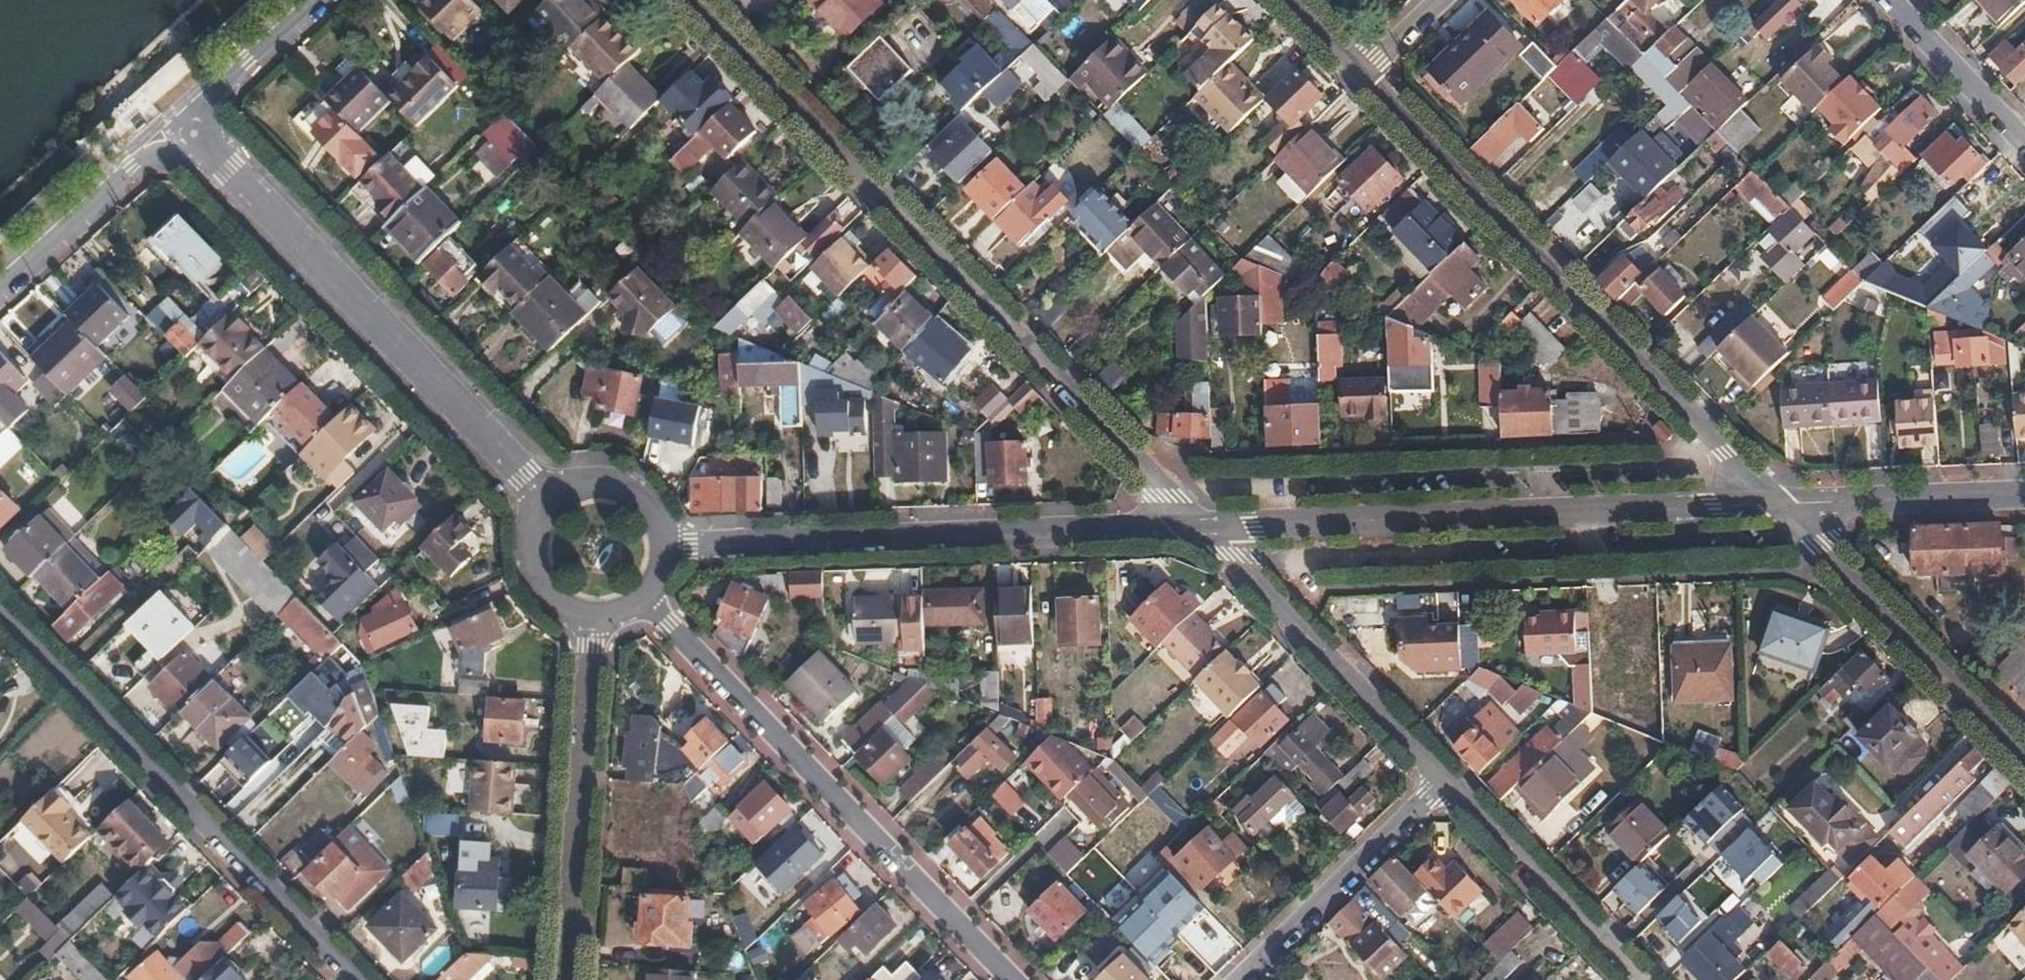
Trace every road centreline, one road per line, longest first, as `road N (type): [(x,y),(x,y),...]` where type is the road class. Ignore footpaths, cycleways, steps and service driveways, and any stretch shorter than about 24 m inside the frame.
road 1 (residential): [(1212,529),(1169,495),(696,0)]
road 2 (residential): [(1357,64),(1780,505)]
road 3 (residential): [(1212,529),(1780,505)]
road 4 (residential): [(666,545),(1212,529)]
road 5 (residential): [(644,593),(1017,979)]
road 6 (residential): [(0,600),(370,979)]
road 7 (residential): [(202,133),(554,499)]
road 8 (residential): [(592,610),(569,979)]
road 9 (residential): [(1780,505),(2024,756)]
road 10 (residential): [(1212,529),(1446,783)]
road 11 (residential): [(1446,783),(1240,979)]
road 12 (residential): [(1637,979),(1446,783)]
road 13 (residential): [(0,289),(136,172),(202,133)]
road 14 (residential): [(1780,505),(2024,494)]
road 15 (residential): [(1890,0),(2024,143)]
road 16 (residential): [(317,0),(211,101),(202,133)]
road 17 (residential): [(666,545),(652,505),(628,486),(596,480),(554,499)]
road 18 (residential): [(554,499),(541,518),(537,561),(552,589),(592,610)]

